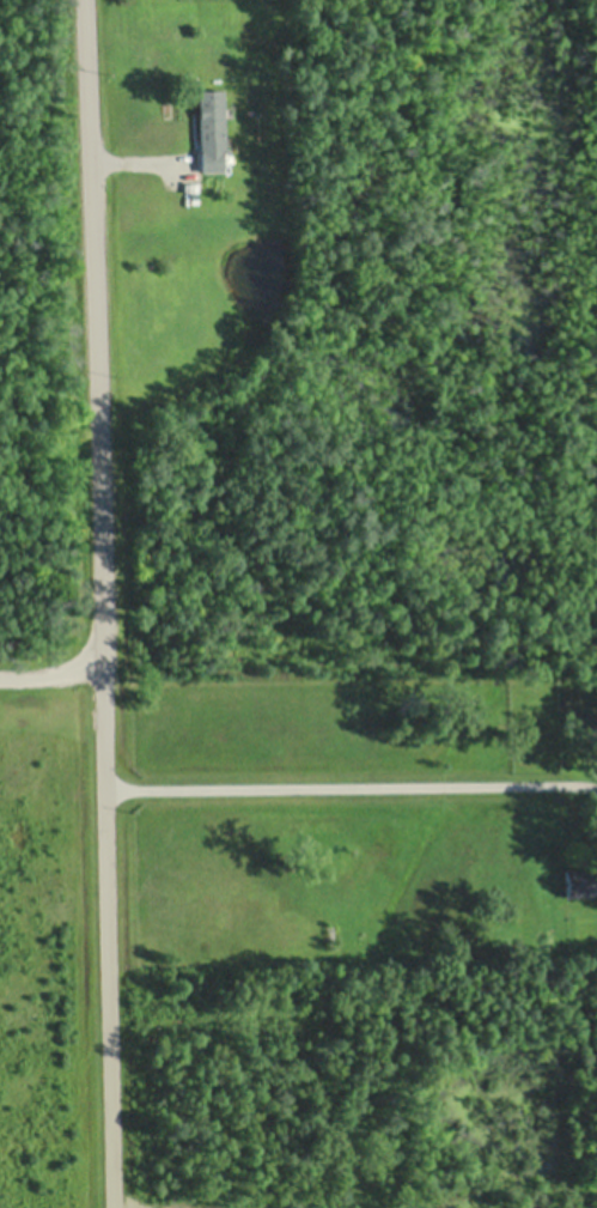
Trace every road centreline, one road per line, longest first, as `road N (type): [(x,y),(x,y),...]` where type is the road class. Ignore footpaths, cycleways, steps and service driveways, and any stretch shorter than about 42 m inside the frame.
road 1 (residential): [(113,1207),(106,672),(81,0)]

